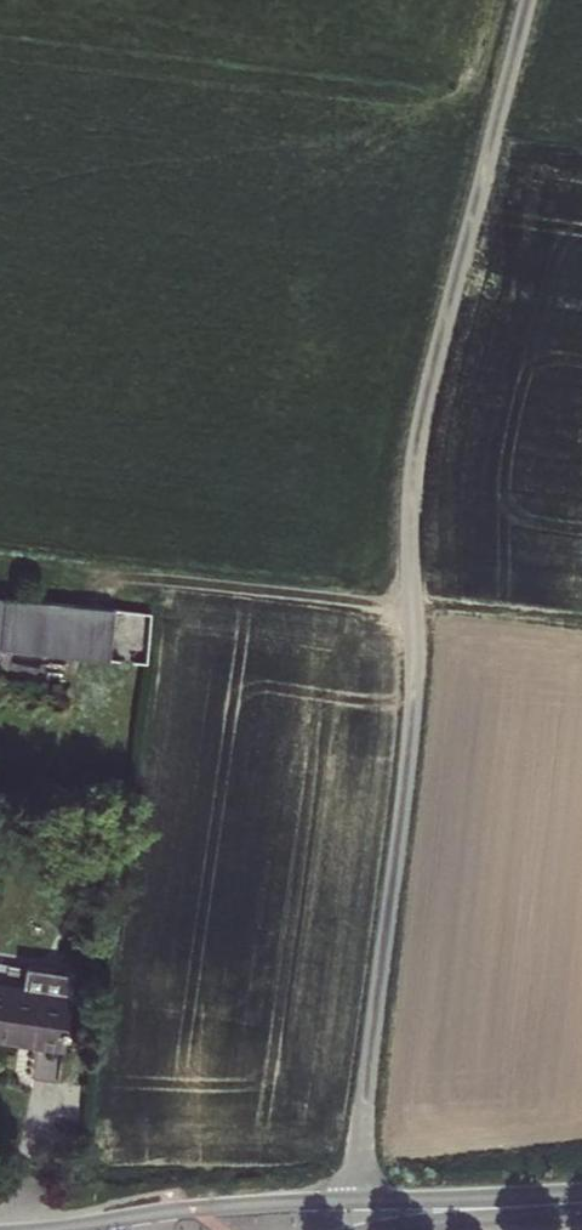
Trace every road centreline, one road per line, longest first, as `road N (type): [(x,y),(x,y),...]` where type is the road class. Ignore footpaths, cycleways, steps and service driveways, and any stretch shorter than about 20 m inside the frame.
road 1 (track): [(359,1229),(357,1176),(413,707),(412,608)]
road 2 (track): [(412,608),(425,406),(529,0)]
road 3 (primary): [(514,1206),(284,1204),(156,1213),(69,1229)]
road 4 (track): [(0,565),(412,608)]
road 5 (track): [(412,608),(581,628)]
road 6 (primary): [(383,1229),(514,1206)]

